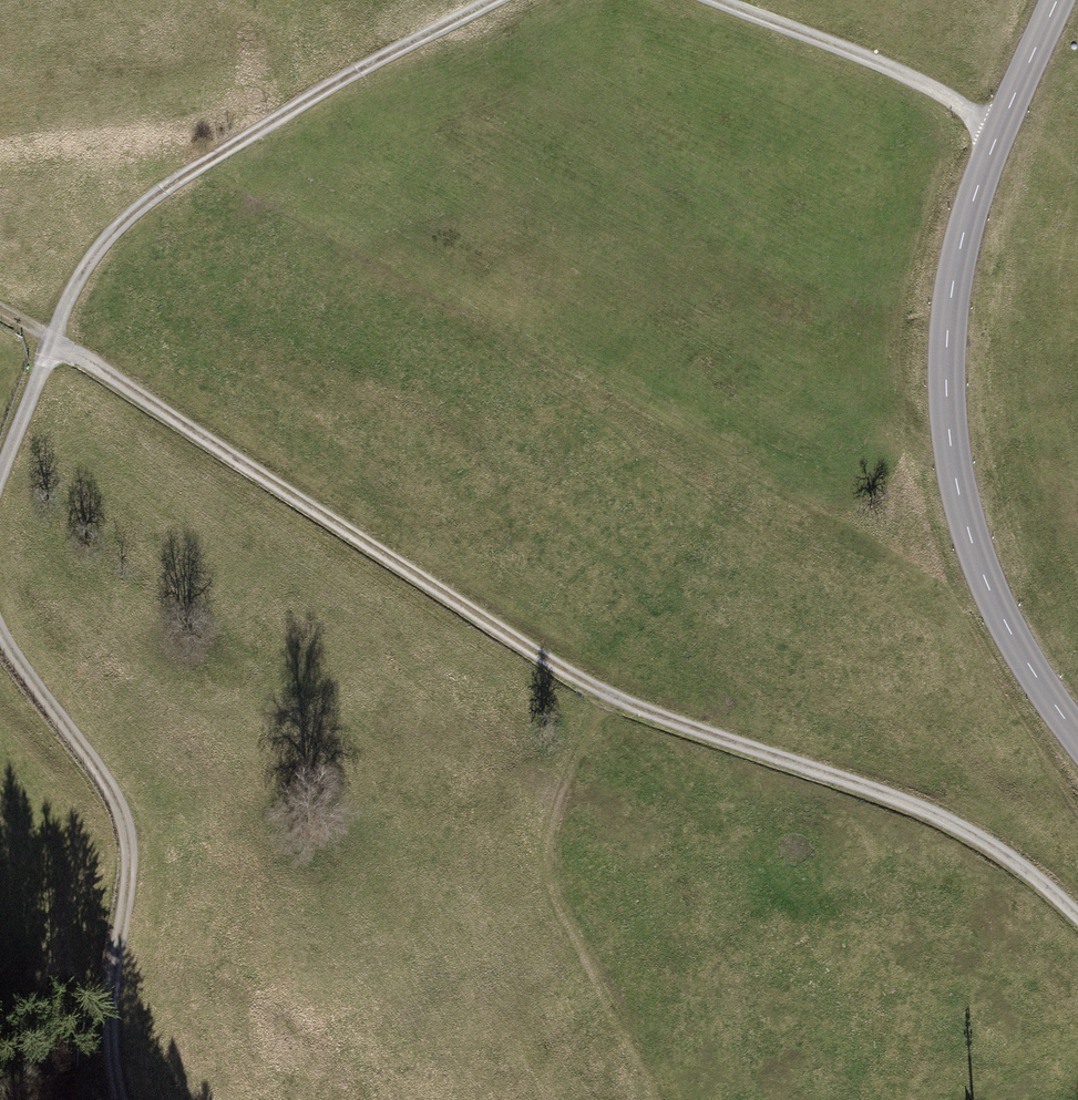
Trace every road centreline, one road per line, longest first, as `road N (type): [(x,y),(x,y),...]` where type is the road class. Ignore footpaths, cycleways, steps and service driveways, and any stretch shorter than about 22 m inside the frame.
road 1 (track): [(52,340),(580,680),(976,835),(1077,916)]
road 2 (secondary): [(1057,0),(997,130),(960,247),(947,408),(966,524),(1005,623),(1077,737)]
road 3 (track): [(52,340),(93,259),(171,184),(362,68),(494,0)]
road 4 (track): [(122,1099),(111,1022),(129,883),(120,809),(0,628)]
road 5 (track): [(611,695),(564,781),(553,833),(562,904),(660,1099)]
road 6 (track): [(717,0),(920,82),(997,130)]
road 7 (track): [(0,479),(52,340)]

